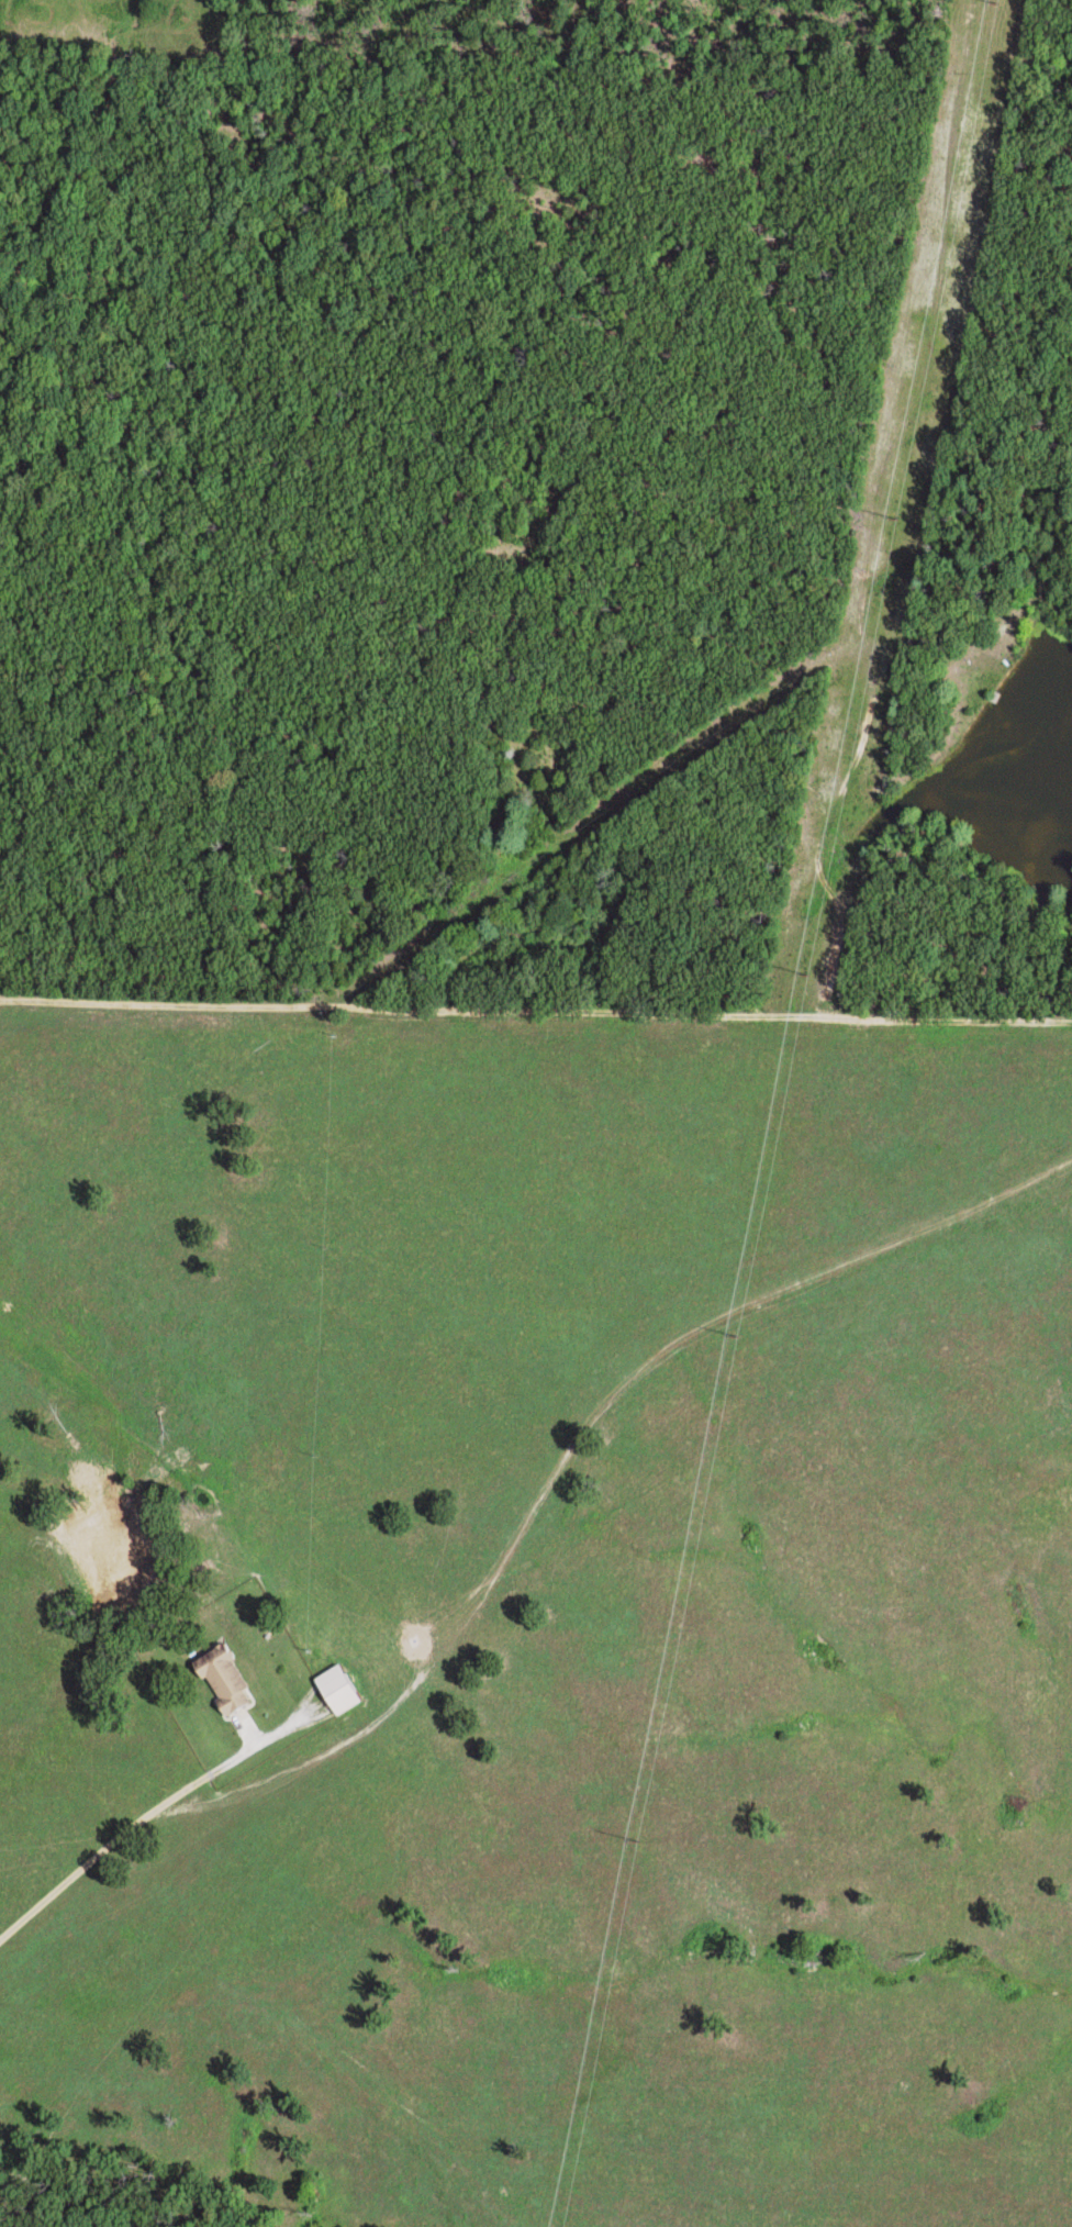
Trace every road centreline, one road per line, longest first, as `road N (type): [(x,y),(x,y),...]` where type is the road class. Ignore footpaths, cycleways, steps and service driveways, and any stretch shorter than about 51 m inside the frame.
road 1 (residential): [(1071,605),(1013,620),(965,709),(847,721),(717,644),(640,668),(593,722),(522,947),(439,1018),(0,1006)]

